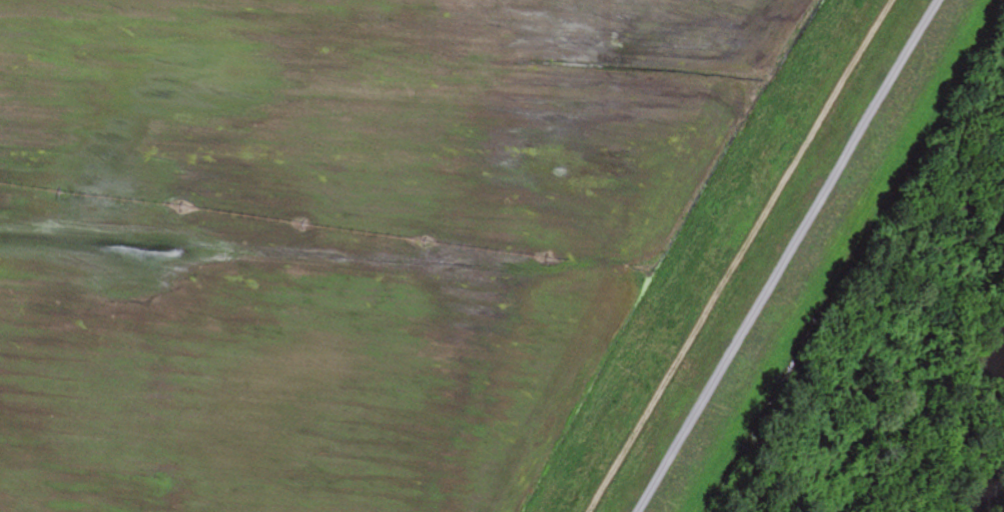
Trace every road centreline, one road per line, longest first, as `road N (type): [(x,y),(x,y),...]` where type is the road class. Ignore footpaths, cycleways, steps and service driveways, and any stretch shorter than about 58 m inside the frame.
road 1 (track): [(639,511),(938,0)]
road 2 (residential): [(893,0),(594,511)]

